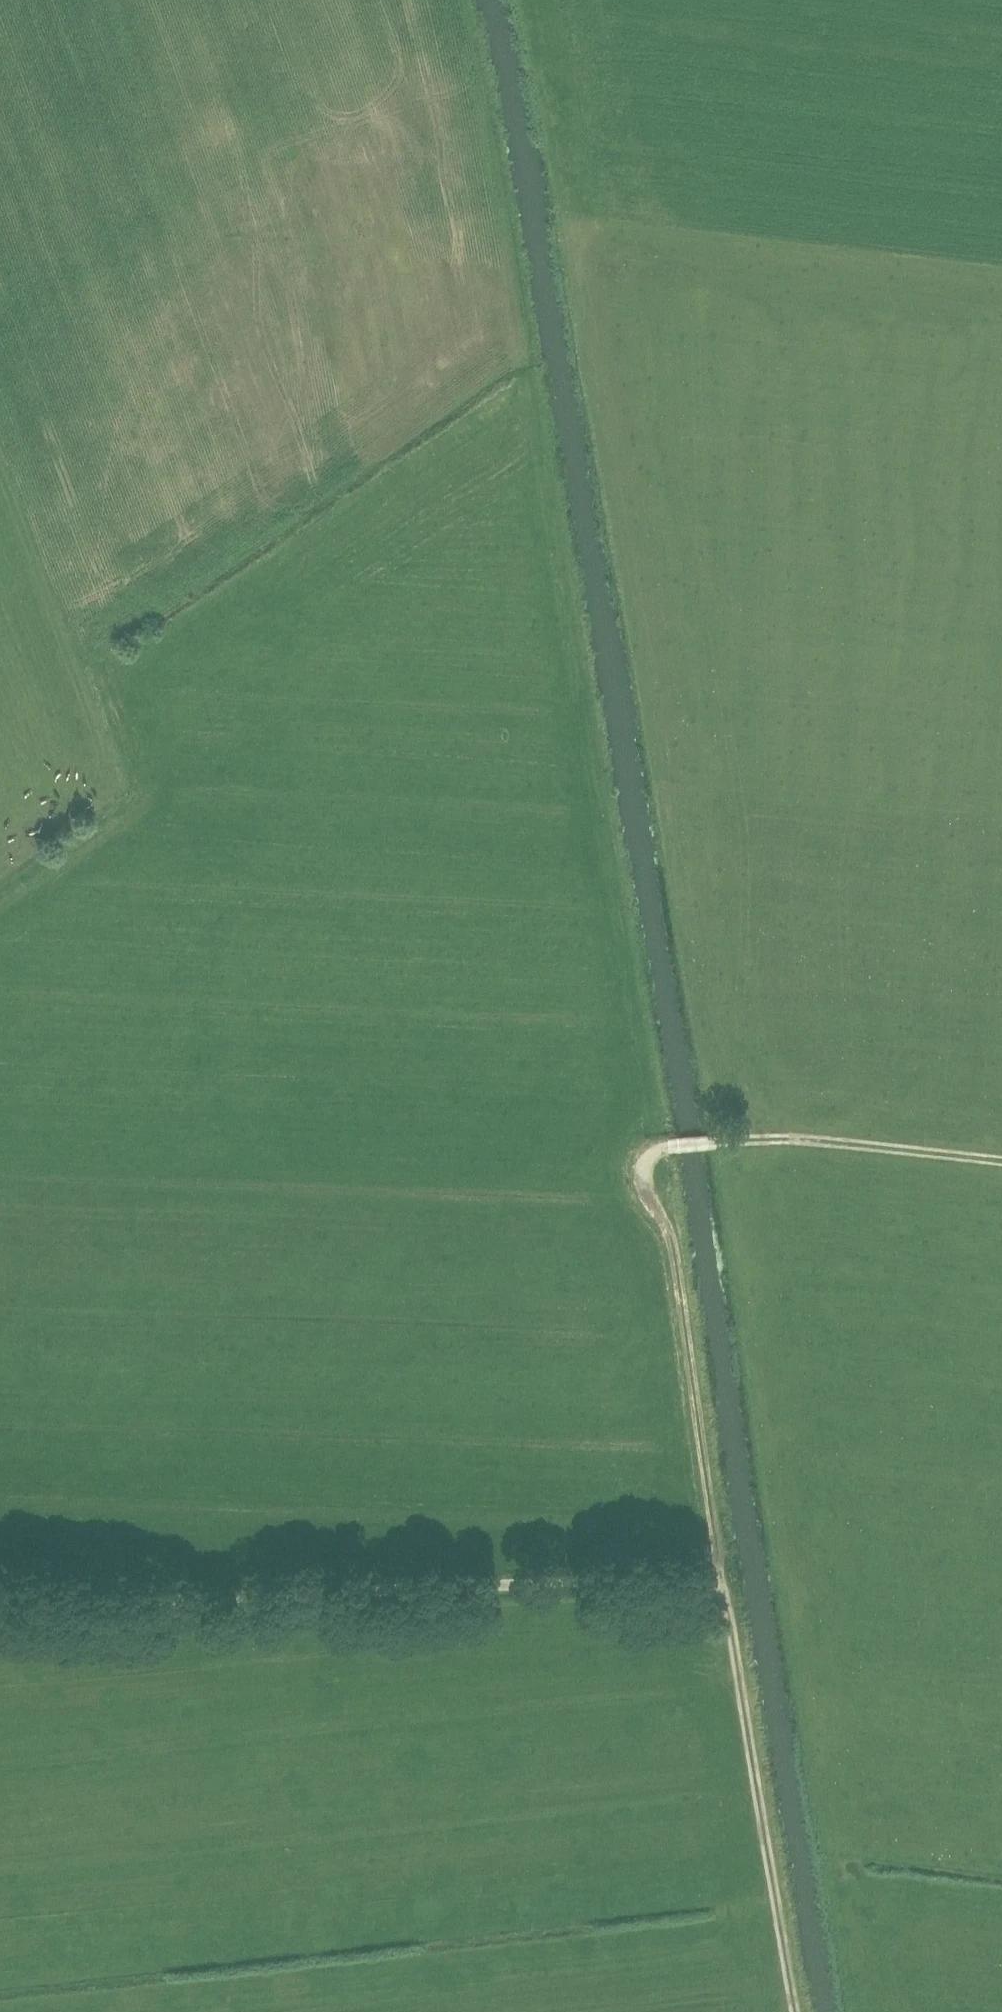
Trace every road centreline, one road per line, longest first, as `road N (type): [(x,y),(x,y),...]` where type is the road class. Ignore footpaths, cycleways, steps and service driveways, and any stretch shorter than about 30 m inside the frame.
road 1 (track): [(657,1150),(660,1105),(512,237),(463,0)]
road 2 (track): [(723,1579),(134,1603),(0,1590)]
road 3 (track): [(657,1150),(644,1174),(679,1280),(723,1579)]
road 4 (track): [(798,2011),(723,1579)]
road 5 (track): [(1001,1164),(805,1141),(657,1150)]

